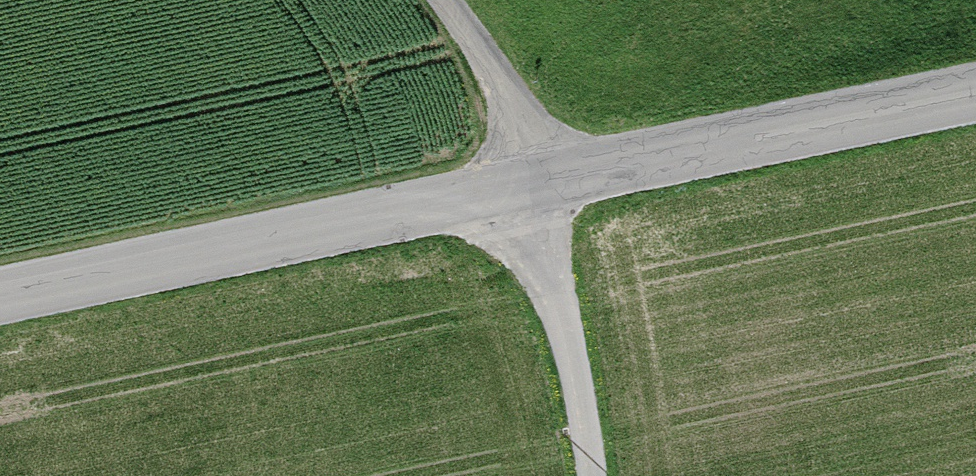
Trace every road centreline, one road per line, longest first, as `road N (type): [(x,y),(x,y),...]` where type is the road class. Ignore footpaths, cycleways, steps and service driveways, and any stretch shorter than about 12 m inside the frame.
road 1 (residential): [(556,183),(0,302)]
road 2 (residential): [(975,86),(556,183)]
road 3 (residential): [(556,183),(589,475)]
road 4 (residential): [(428,0),(556,183)]

